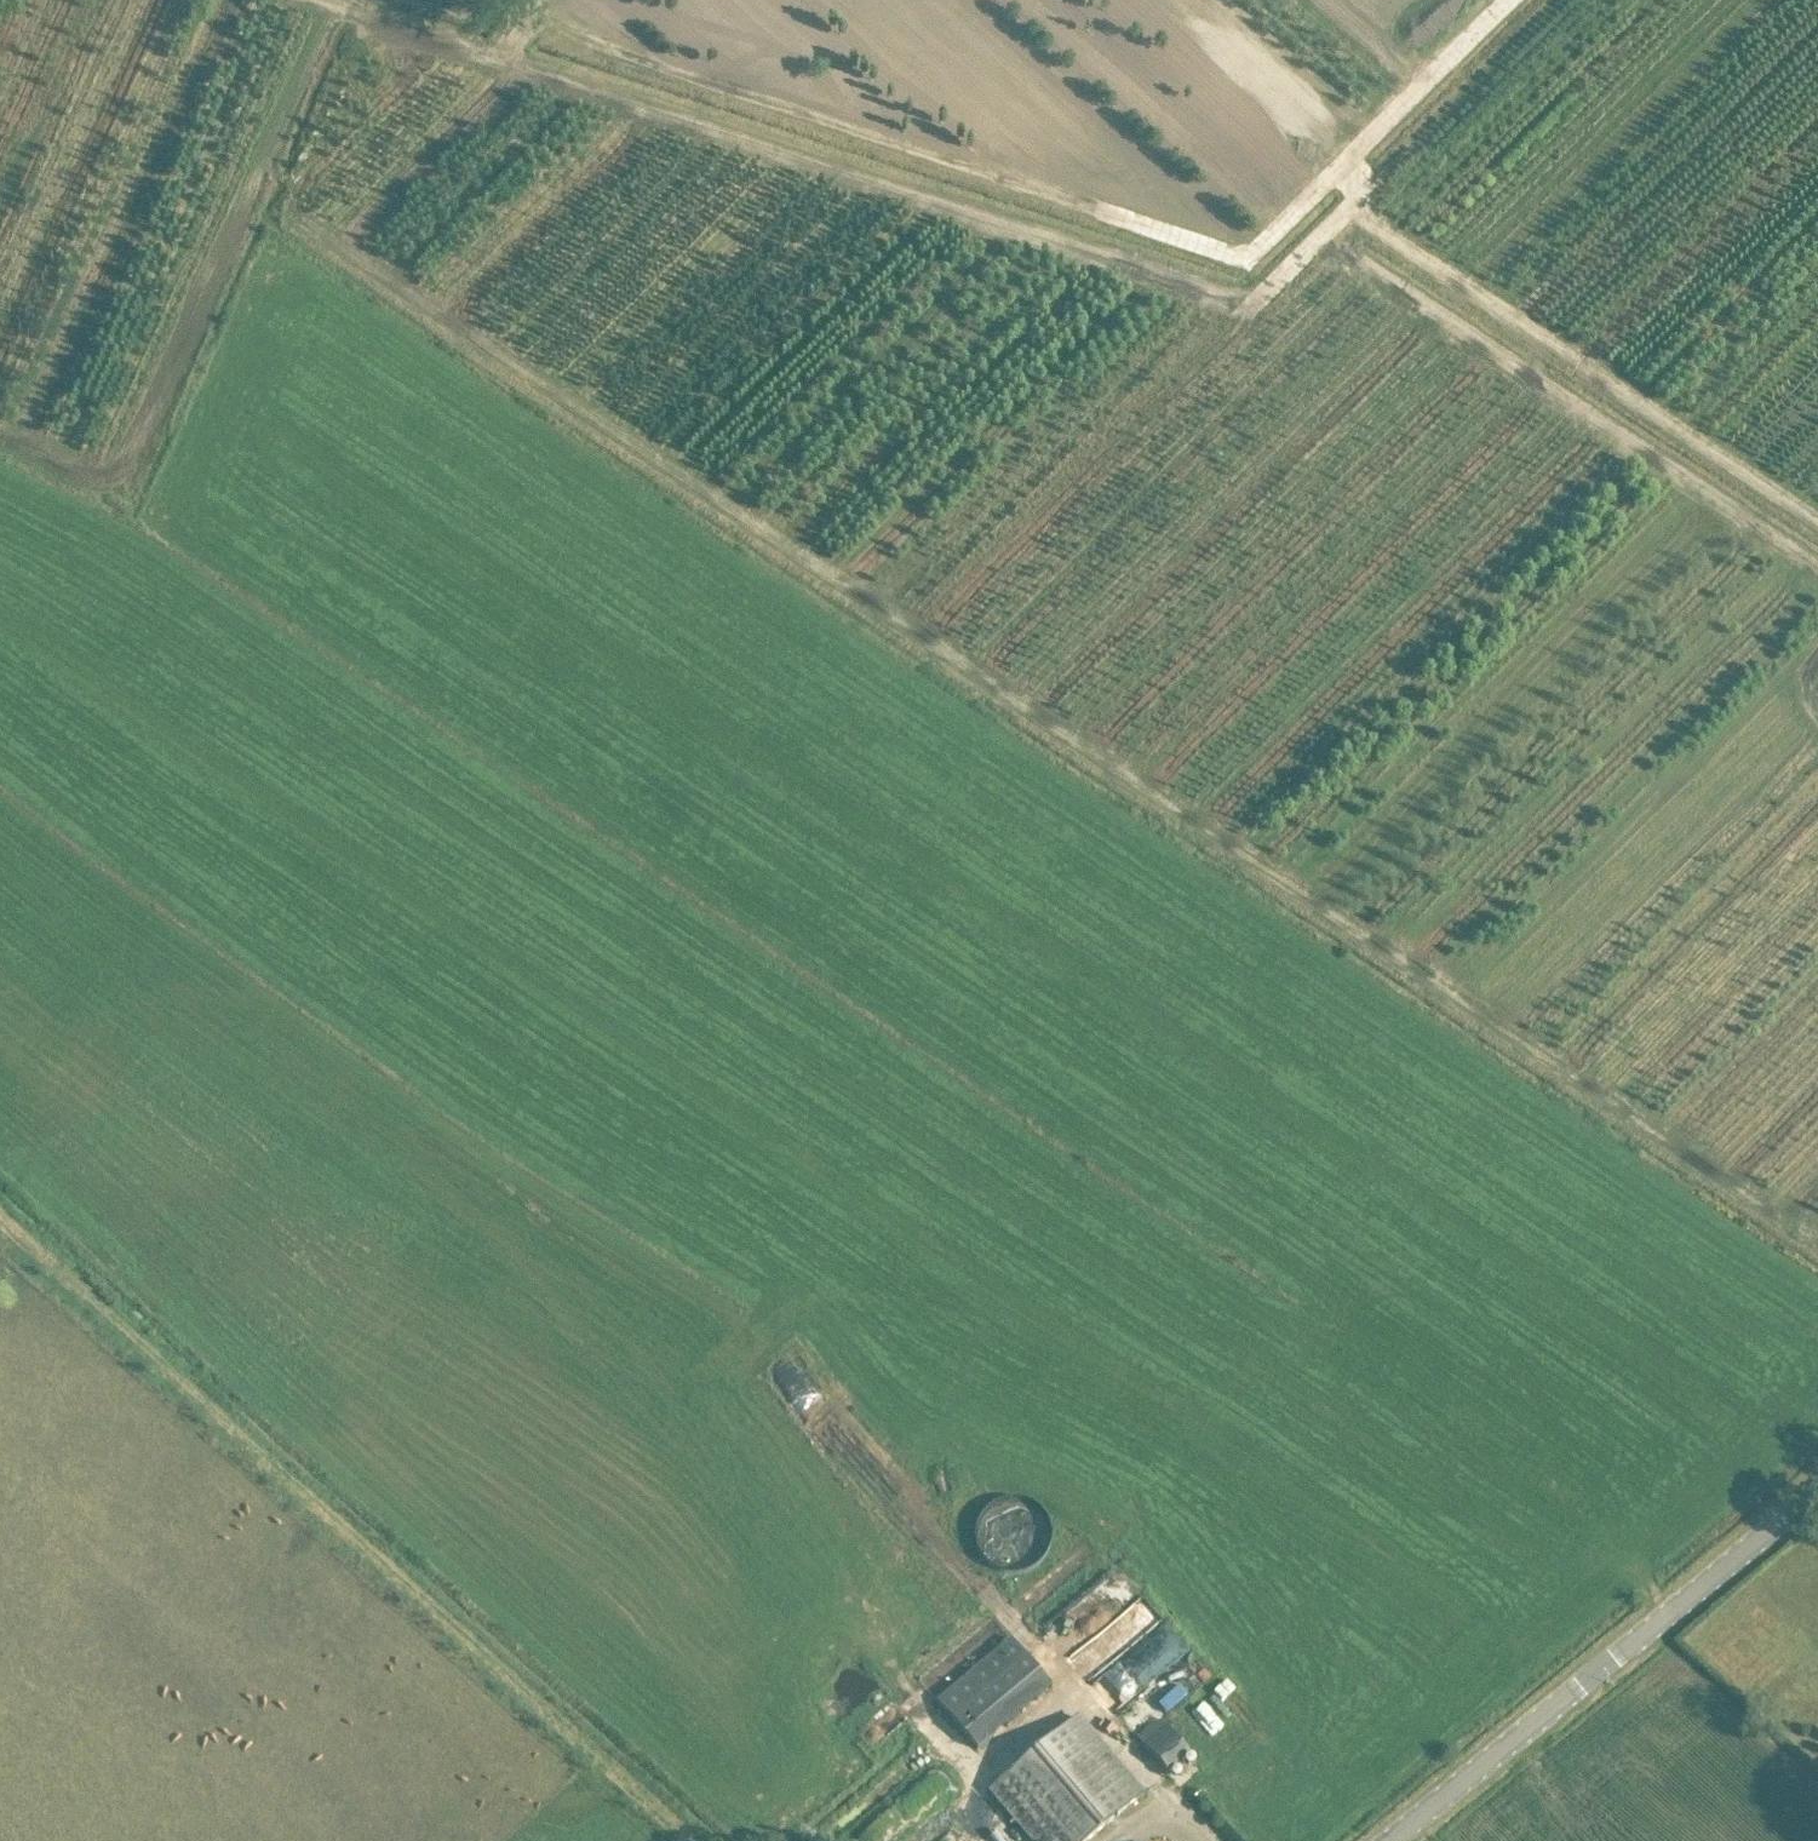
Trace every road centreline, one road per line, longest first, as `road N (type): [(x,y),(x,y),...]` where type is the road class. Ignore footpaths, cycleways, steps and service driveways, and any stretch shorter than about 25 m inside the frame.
road 1 (unclassified): [(1385,1840),(1817,1484)]

